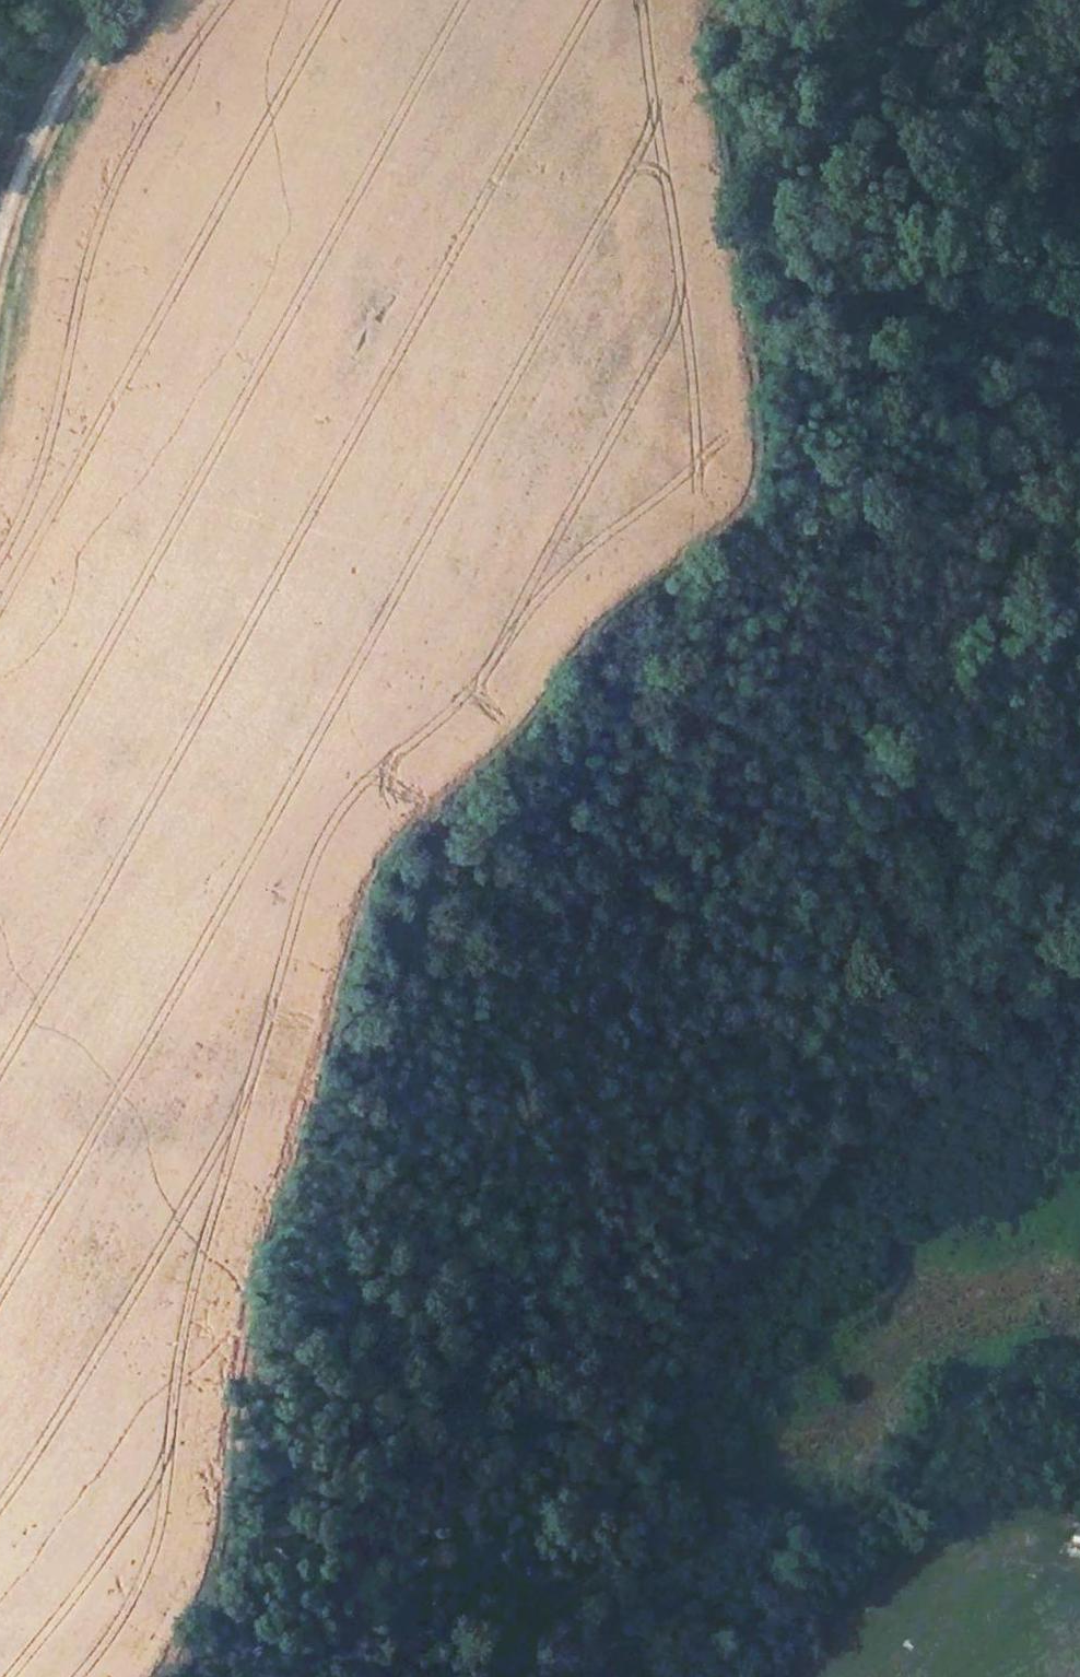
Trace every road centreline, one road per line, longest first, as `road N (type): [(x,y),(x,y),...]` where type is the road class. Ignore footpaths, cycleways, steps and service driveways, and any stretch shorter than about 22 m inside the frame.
road 1 (track): [(111,0),(54,102),(0,235)]

